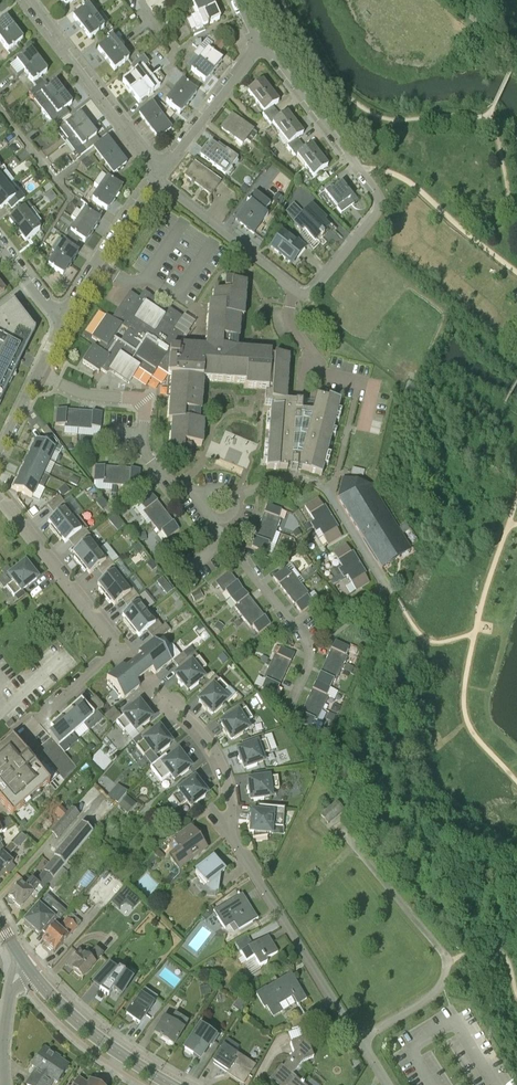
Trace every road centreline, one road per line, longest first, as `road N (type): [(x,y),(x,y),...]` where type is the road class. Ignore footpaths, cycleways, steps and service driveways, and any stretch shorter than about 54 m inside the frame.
road 1 (residential): [(359,1044),(224,826),(231,811),(211,742),(171,703)]
road 2 (residential): [(307,293),(376,206),(357,168),(256,46)]
road 3 (residential): [(202,495),(161,482),(145,455),(135,400),(83,396),(38,375)]
road 4 (residential): [(159,173),(27,0)]
road 5 (residential): [(292,706),(310,661),(304,639),(224,523)]
road 6 (residential): [(307,293),(159,173)]
road 7 (residential): [(117,649),(0,499)]
road 8 (secondary): [(173,1084),(67,1014),(28,965)]
road 9 (residential): [(61,323),(159,173)]
road 10 (residential): [(159,173),(256,46)]

